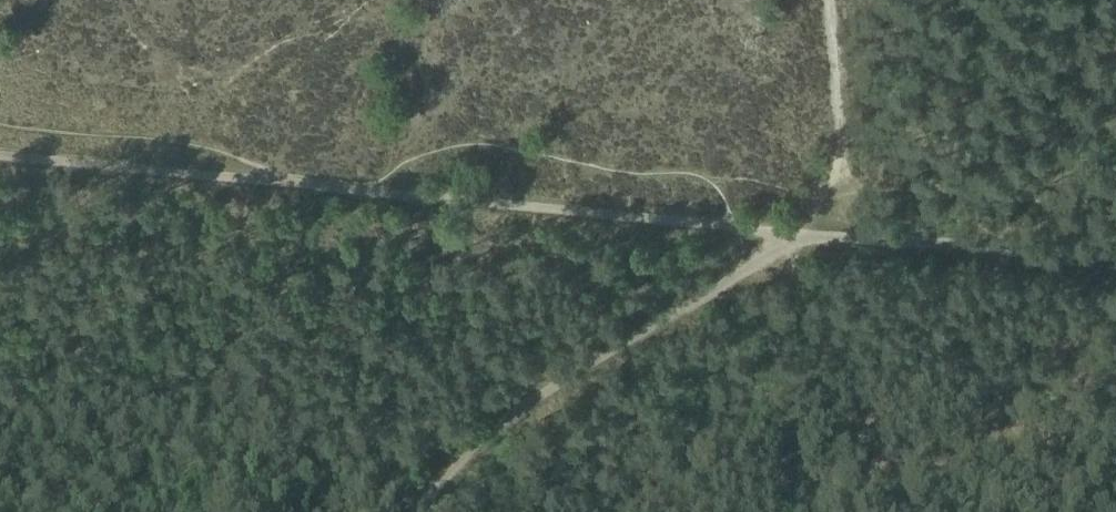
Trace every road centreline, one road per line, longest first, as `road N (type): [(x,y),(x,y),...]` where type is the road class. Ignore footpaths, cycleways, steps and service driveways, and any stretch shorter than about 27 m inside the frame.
road 1 (track): [(796,233),(0,153)]
road 2 (track): [(417,511),(496,425),(796,233)]
road 3 (track): [(1115,267),(837,236)]
road 4 (track): [(837,236),(847,129),(830,0)]

